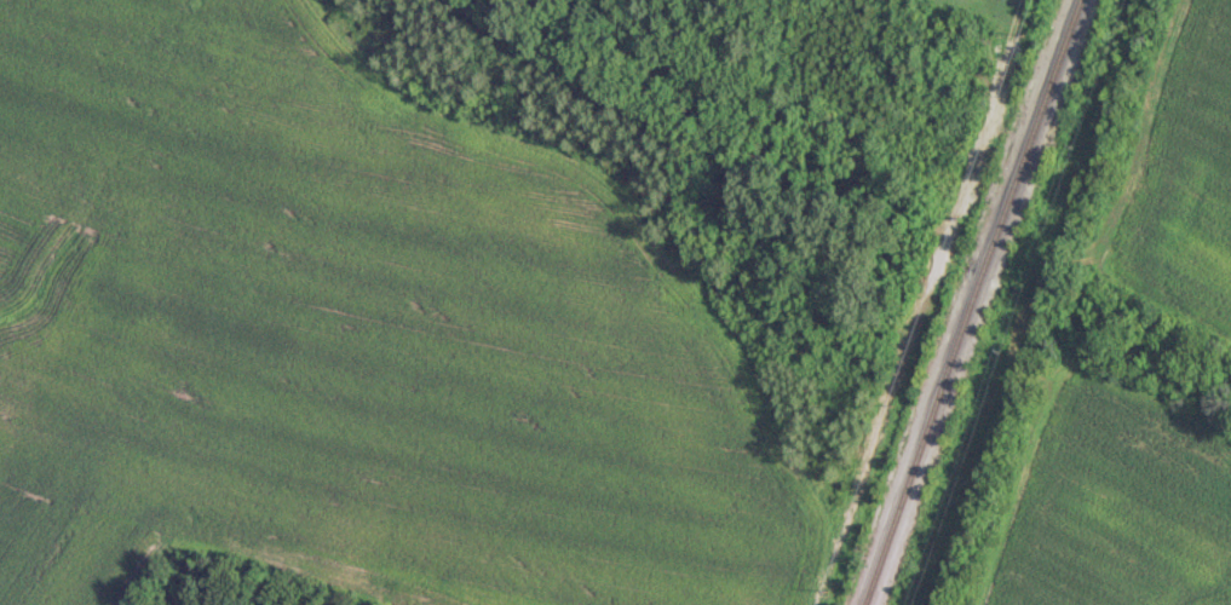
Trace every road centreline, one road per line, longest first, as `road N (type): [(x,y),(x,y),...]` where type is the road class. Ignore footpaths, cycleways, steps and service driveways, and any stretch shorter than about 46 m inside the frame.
road 1 (residential): [(645,312),(748,0)]

